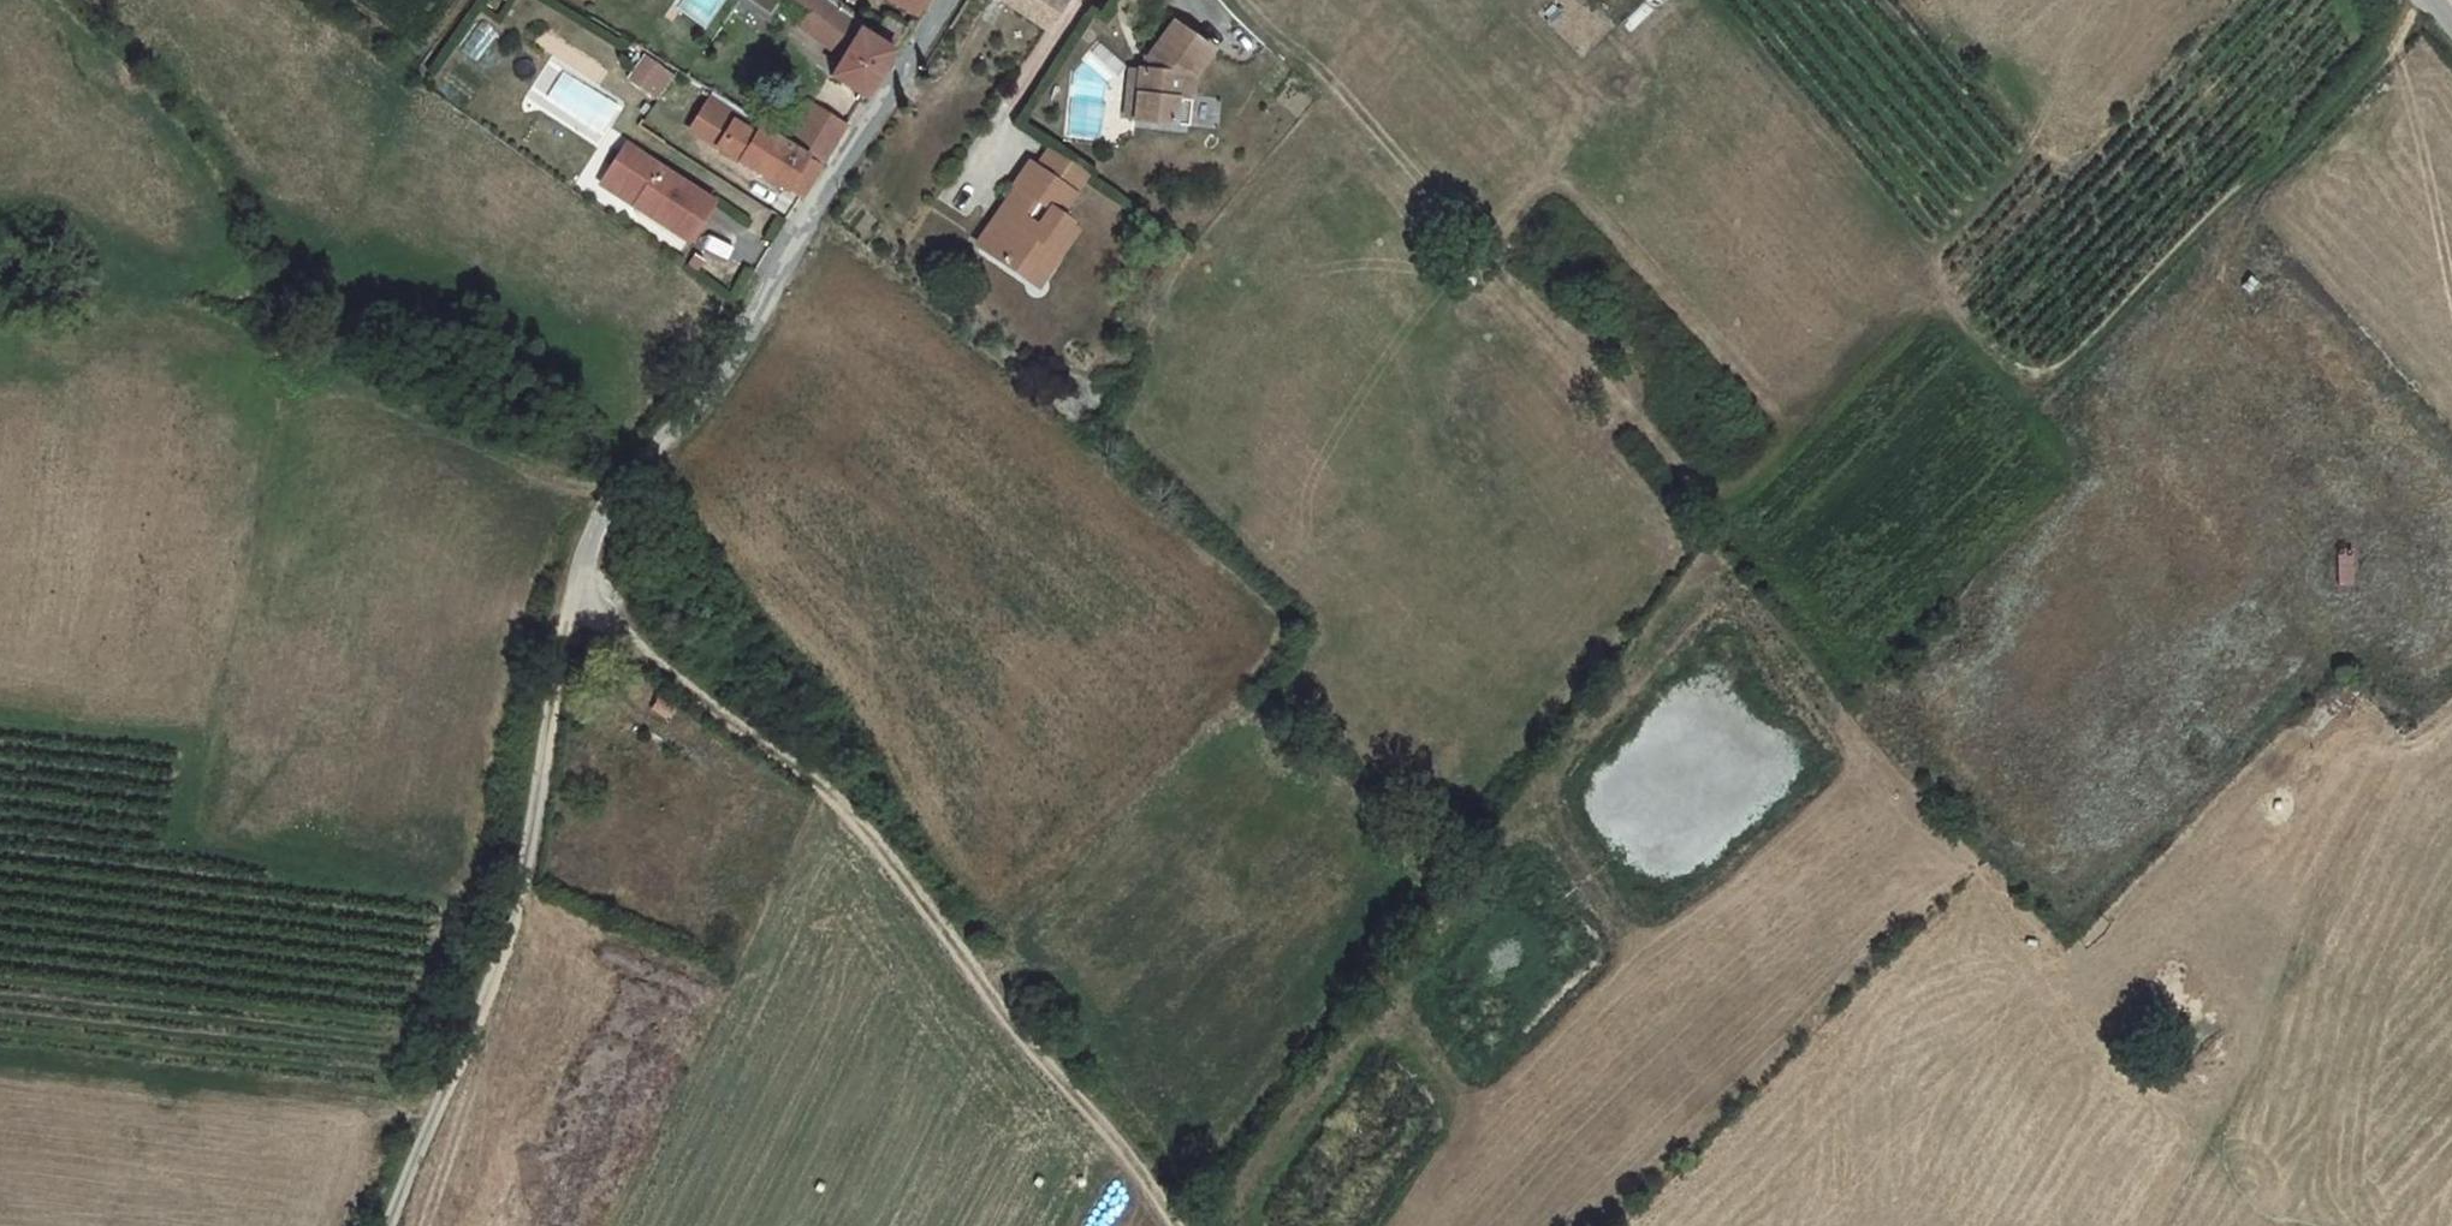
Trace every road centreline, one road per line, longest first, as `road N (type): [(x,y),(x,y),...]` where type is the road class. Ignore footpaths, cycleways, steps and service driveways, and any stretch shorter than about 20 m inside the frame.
road 1 (track): [(1243,0),(1314,67),(1710,525),(2072,947),(2173,1082)]
road 2 (residential): [(570,578),(598,505),(727,370),(815,205),(945,0)]
road 3 (track): [(385,1225),(517,905),(570,578)]

